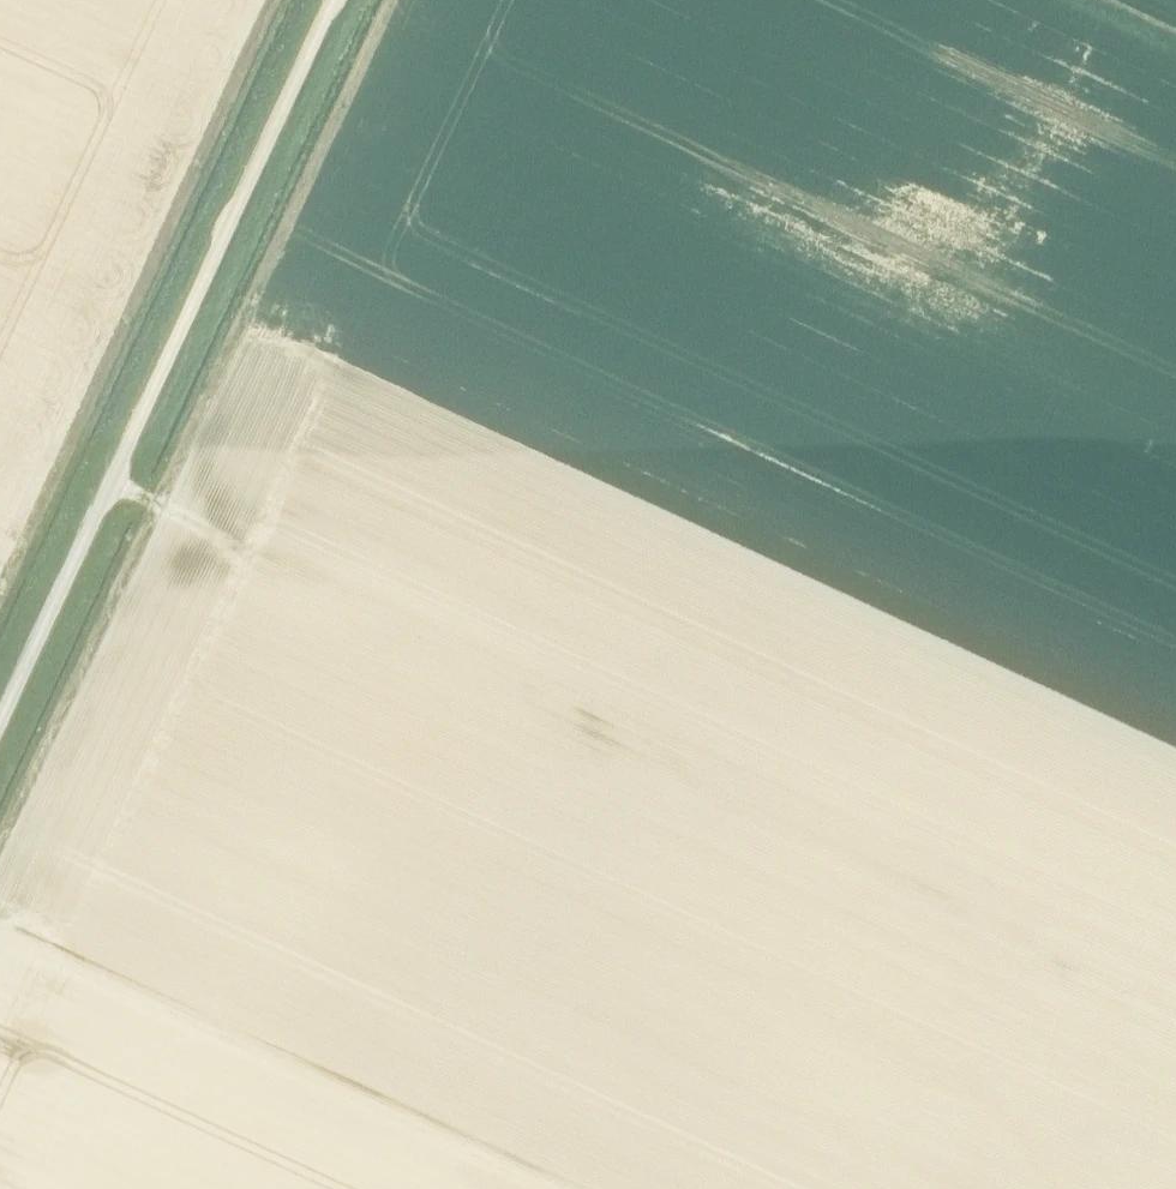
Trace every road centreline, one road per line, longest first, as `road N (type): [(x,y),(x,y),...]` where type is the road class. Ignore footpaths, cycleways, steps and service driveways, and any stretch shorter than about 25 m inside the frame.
road 1 (unclassified): [(0,728),(336,0)]

